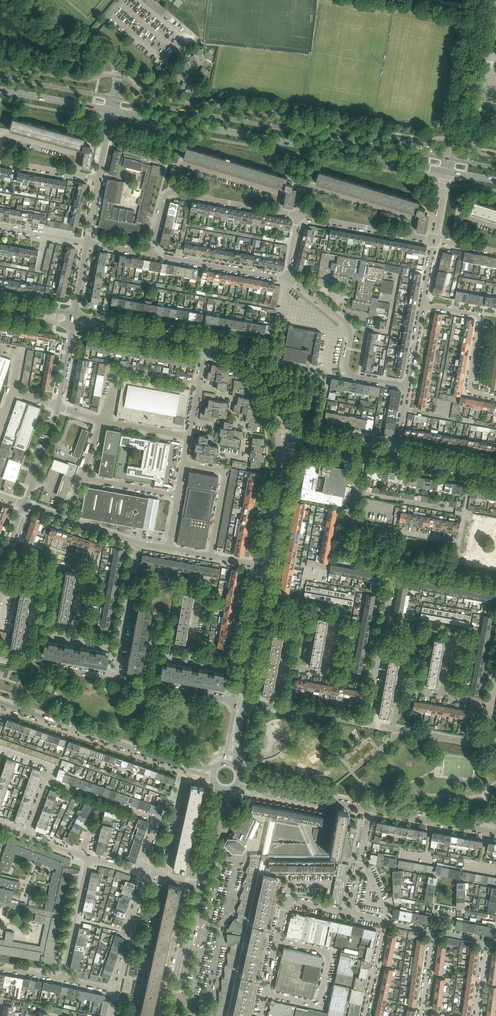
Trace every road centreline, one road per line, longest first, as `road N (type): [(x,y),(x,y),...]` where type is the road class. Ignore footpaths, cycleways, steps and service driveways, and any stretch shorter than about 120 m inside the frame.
road 1 (secondary): [(449,159),(115,97)]
road 2 (secondary): [(112,111),(446,171)]
road 3 (residential): [(181,765),(0,703)]
road 4 (residential): [(407,386),(351,375),(349,327),(286,278)]
road 5 (residential): [(261,1015),(287,900),(350,913)]
road 6 (residential): [(143,871),(151,818),(47,781)]
road 7 (unclassified): [(411,236),(409,216),(308,186),(298,215)]
road 8 (unclassified): [(424,304),(479,316),(469,385),(495,397)]
road 9 (unclassified): [(278,211),(278,193),(184,165),(174,192)]
road 10 (residential): [(286,278),(151,254)]
road 11 (residential): [(200,882),(170,1015)]
road 12 (residential): [(324,673),(334,614),(261,602)]
road 13 (residential): [(102,420),(123,369),(199,383)]
road 14 (residential): [(72,625),(80,572),(5,556)]
road 15 (unclassified): [(455,127),(478,0)]
road 16 (residential): [(495,832),(370,809)]
road 17 (residential): [(268,567),(293,443)]
road 18 (residential): [(279,442),(261,565)]
road 19 (residential): [(236,702),(114,679)]
road 20 (residential): [(442,694),(448,637),(384,623)]
road 21 (unclassified): [(63,979),(88,859)]
road 22 (residential): [(118,991),(143,871)]
road 23 (residential): [(190,647),(198,593),(132,579)]

